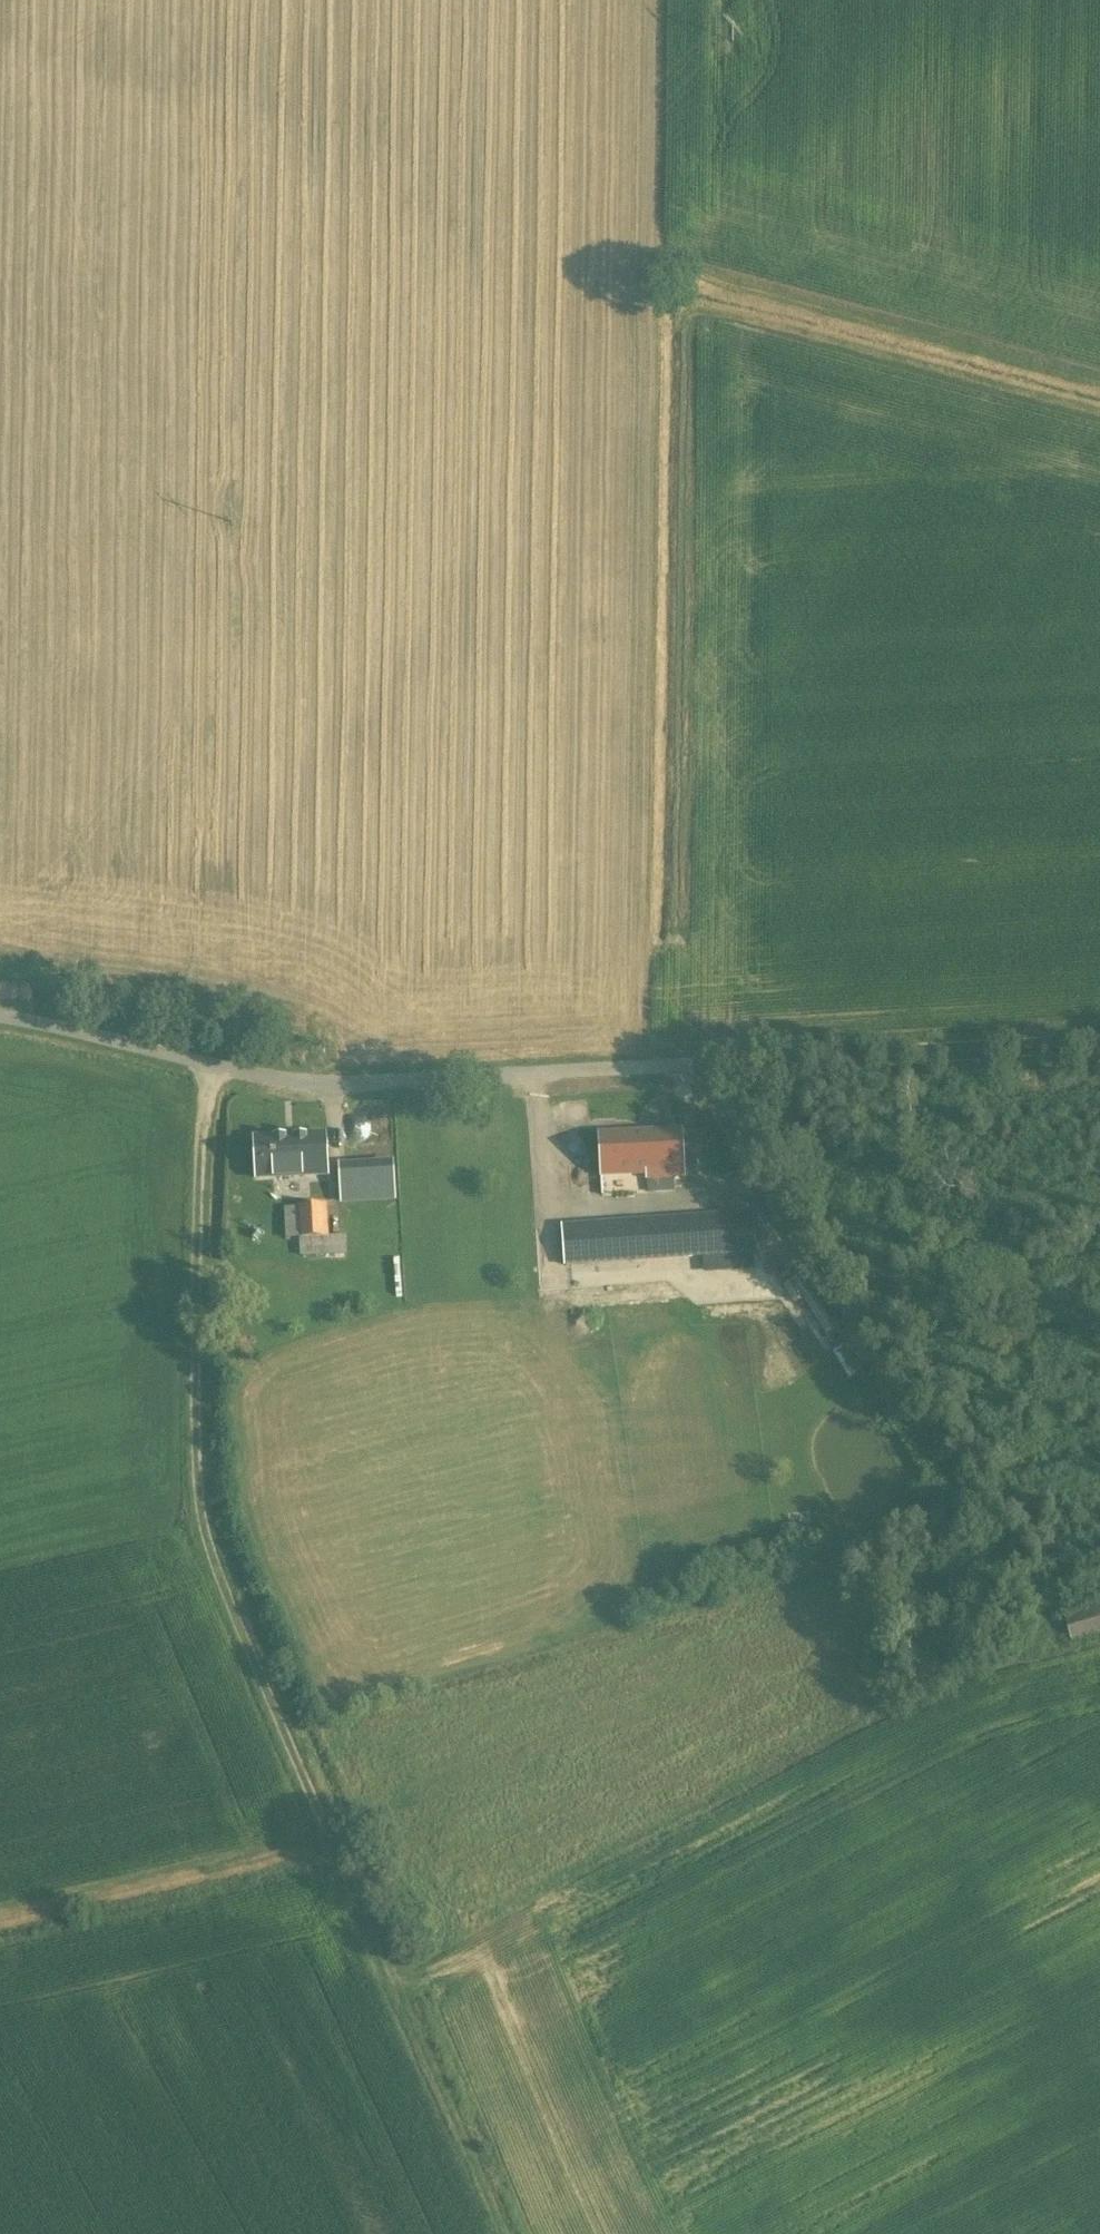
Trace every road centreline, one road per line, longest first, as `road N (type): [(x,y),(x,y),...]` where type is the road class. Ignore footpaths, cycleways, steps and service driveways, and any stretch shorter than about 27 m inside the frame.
road 1 (track): [(515,2233),(428,2023),(339,1840),(215,1525),(204,1417),(207,1126),(217,1067)]
road 2 (unclassified): [(0,1015),(305,1083),(1099,1043)]
road 3 (track): [(0,1918),(339,1840)]

